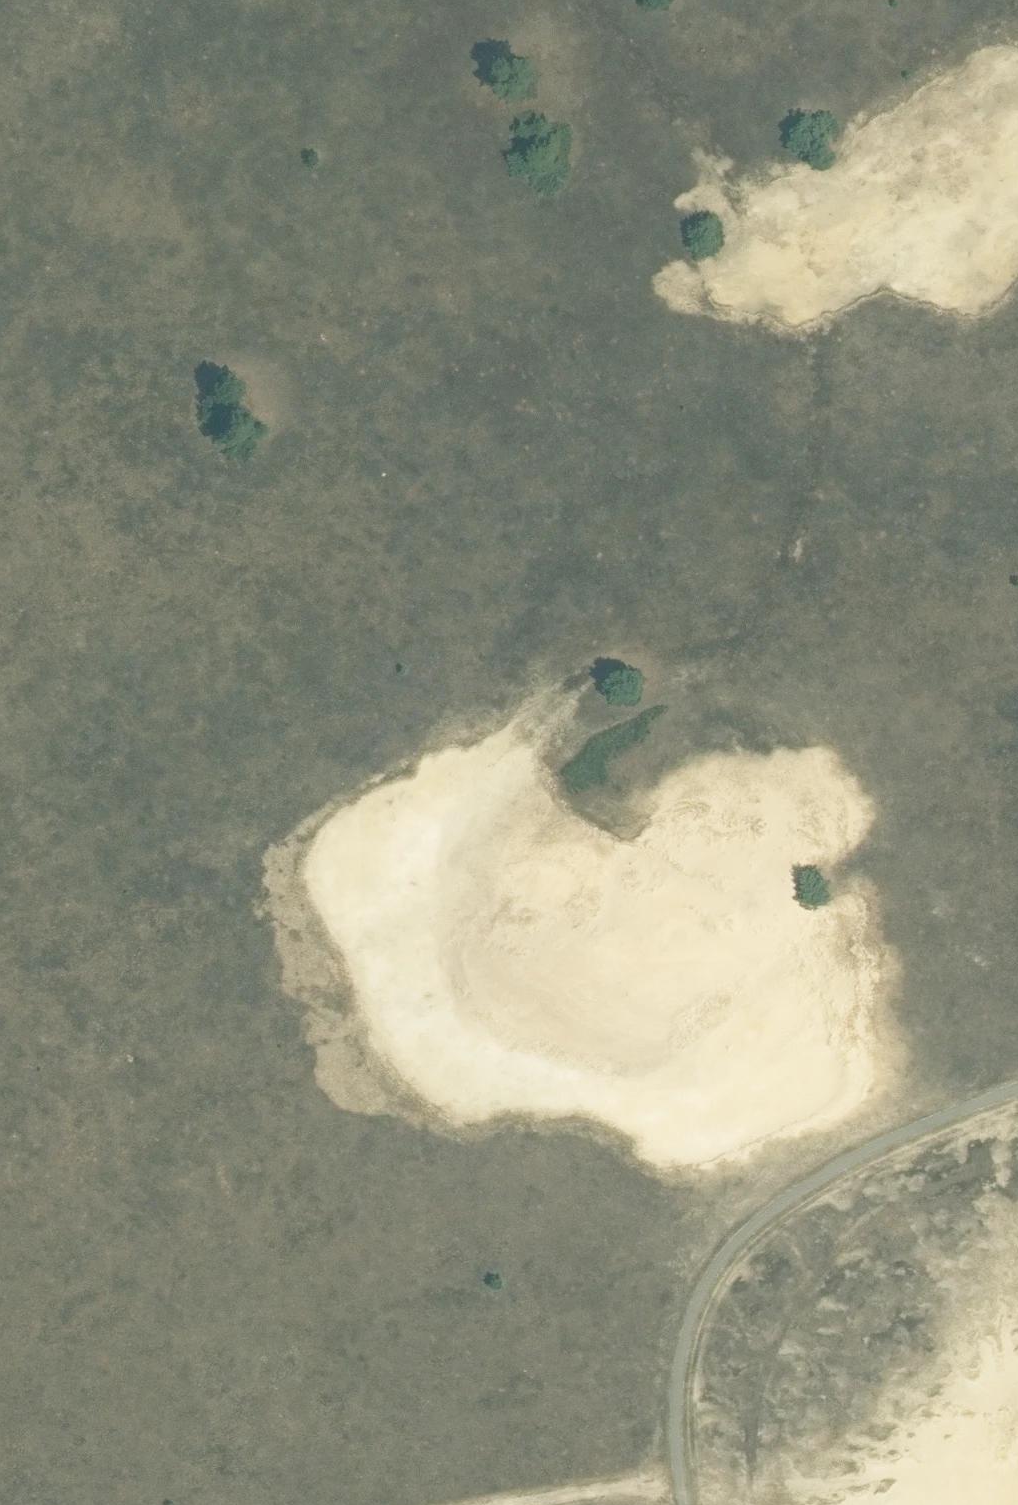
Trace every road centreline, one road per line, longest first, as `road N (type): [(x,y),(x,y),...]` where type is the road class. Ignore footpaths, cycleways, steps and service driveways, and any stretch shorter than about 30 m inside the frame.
road 1 (track): [(489,1504),(680,1481),(740,1504)]

